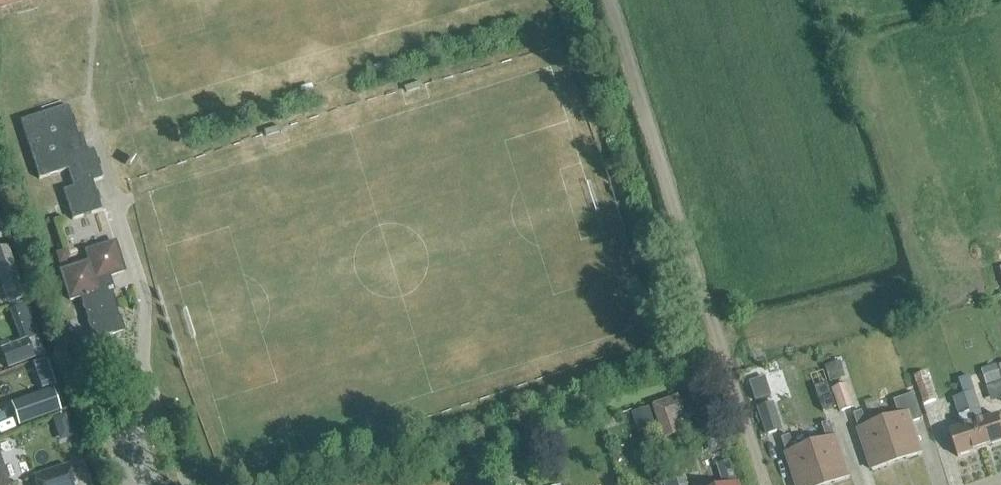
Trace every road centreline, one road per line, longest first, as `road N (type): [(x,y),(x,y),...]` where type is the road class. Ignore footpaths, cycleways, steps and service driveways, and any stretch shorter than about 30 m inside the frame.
road 1 (unclassified): [(202,484),(178,452),(137,346)]

